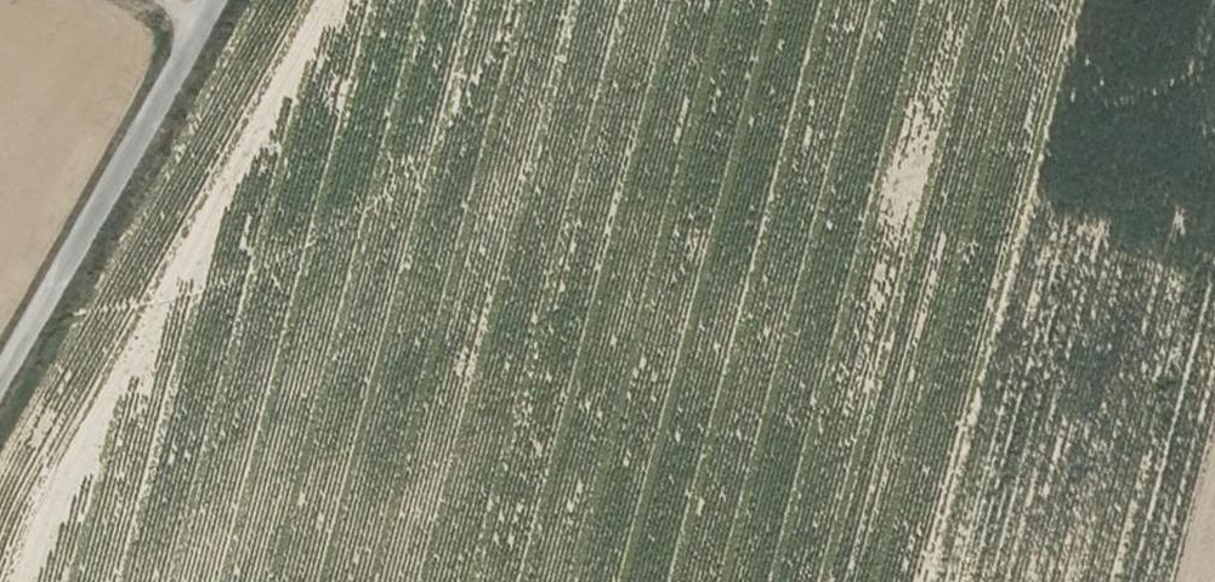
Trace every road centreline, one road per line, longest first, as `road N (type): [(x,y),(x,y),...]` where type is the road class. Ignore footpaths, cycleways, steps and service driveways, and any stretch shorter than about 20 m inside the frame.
road 1 (unclassified): [(0,376),(222,0)]

